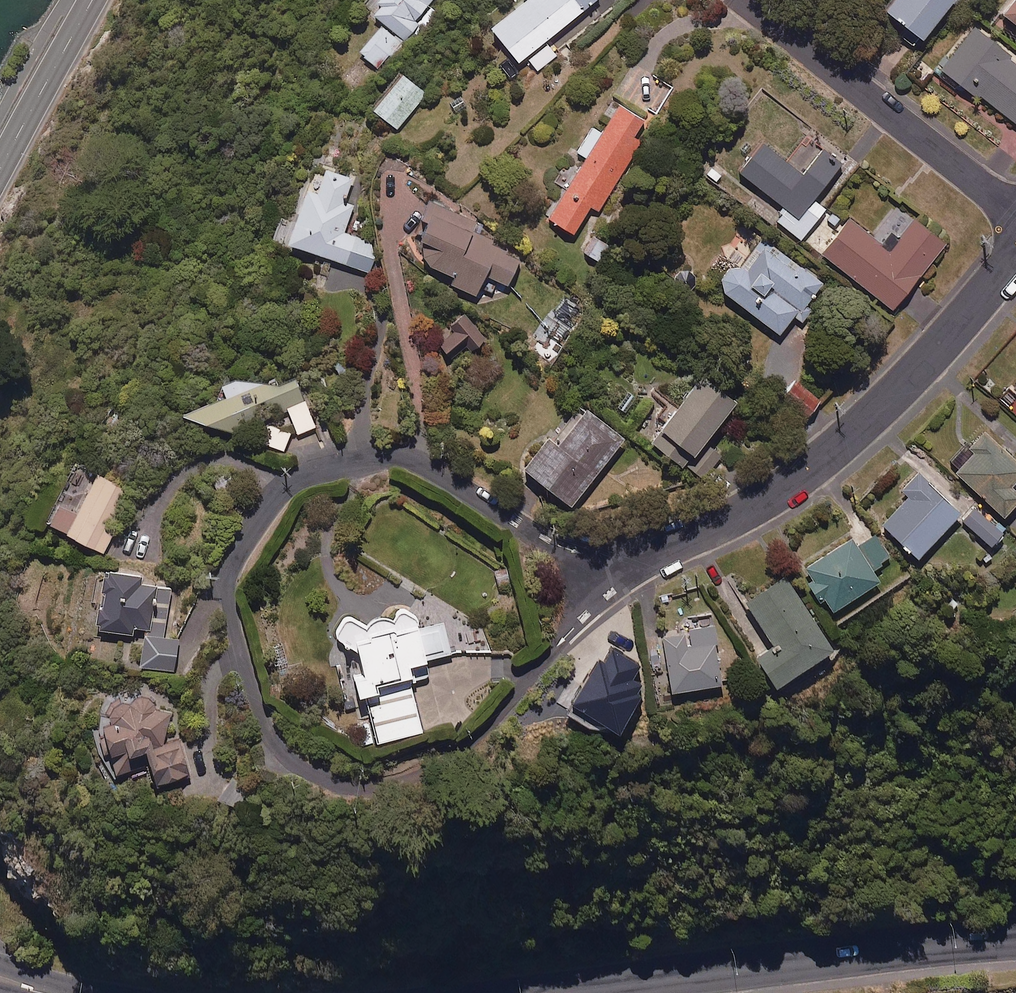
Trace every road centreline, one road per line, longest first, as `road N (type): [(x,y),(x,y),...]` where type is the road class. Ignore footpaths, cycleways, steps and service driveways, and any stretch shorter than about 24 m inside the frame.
road 1 (residential): [(622,566),(483,732),(411,783),(349,788),(282,754),(256,704),(225,583),(287,484),(359,461),(399,458),(572,554)]
road 2 (residential): [(1015,255),(892,398),(834,450),(777,493),(622,566)]
road 3 (tertiary): [(1015,941),(565,992)]
road 4 (residential): [(1015,212),(753,0)]
road 5 (secondary): [(92,0),(0,174)]

